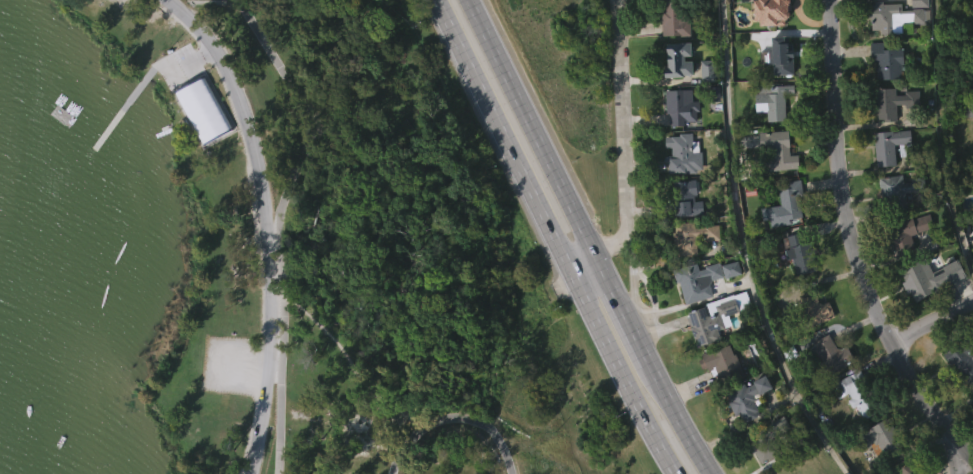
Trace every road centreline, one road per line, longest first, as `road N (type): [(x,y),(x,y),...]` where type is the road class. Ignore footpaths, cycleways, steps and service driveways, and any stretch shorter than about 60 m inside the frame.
road 1 (primary): [(438,0),(677,473)]
road 2 (tertiary): [(249,473),(269,401),(271,252),(261,181),(226,67),(166,0)]
road 3 (residential): [(831,0),(843,200),(856,252),(889,342),(956,456),(958,473)]
road 4 (primary): [(594,256),(472,0)]
road 5 (residential): [(594,256),(628,228),(618,0)]
road 6 (primary): [(714,473),(648,361)]

